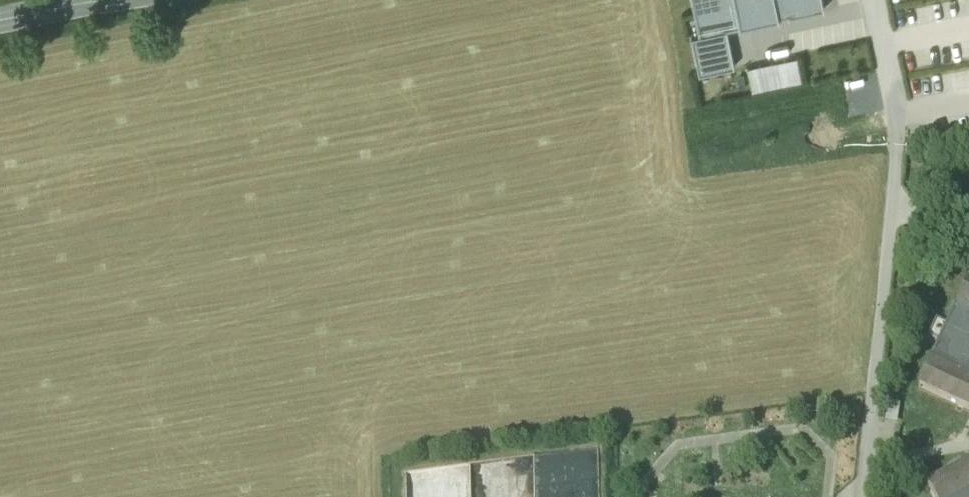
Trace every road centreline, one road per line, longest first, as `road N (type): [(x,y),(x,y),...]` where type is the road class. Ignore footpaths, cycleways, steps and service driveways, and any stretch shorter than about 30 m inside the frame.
road 1 (residential): [(868,0),(895,147),(860,496)]

